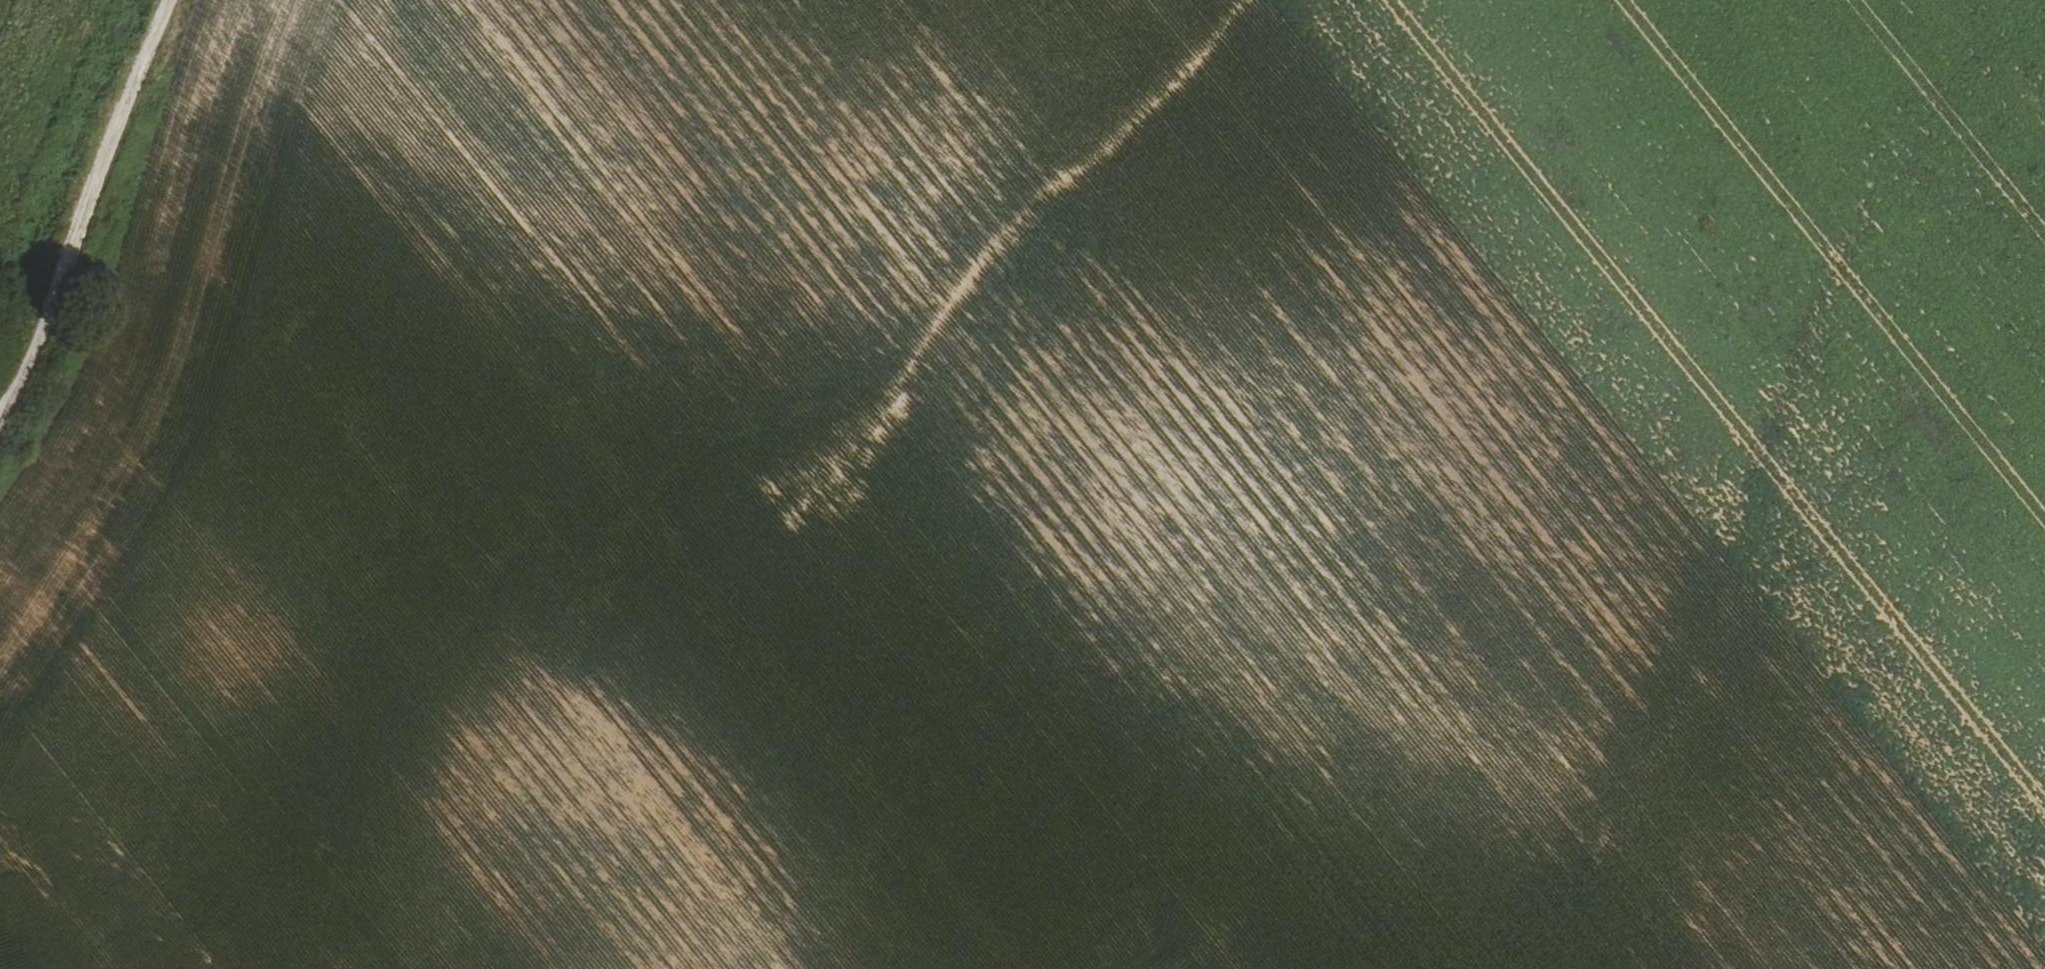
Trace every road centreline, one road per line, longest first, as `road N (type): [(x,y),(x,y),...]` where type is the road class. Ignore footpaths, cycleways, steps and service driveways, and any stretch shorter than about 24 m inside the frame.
road 1 (track): [(171,0),(0,432)]

